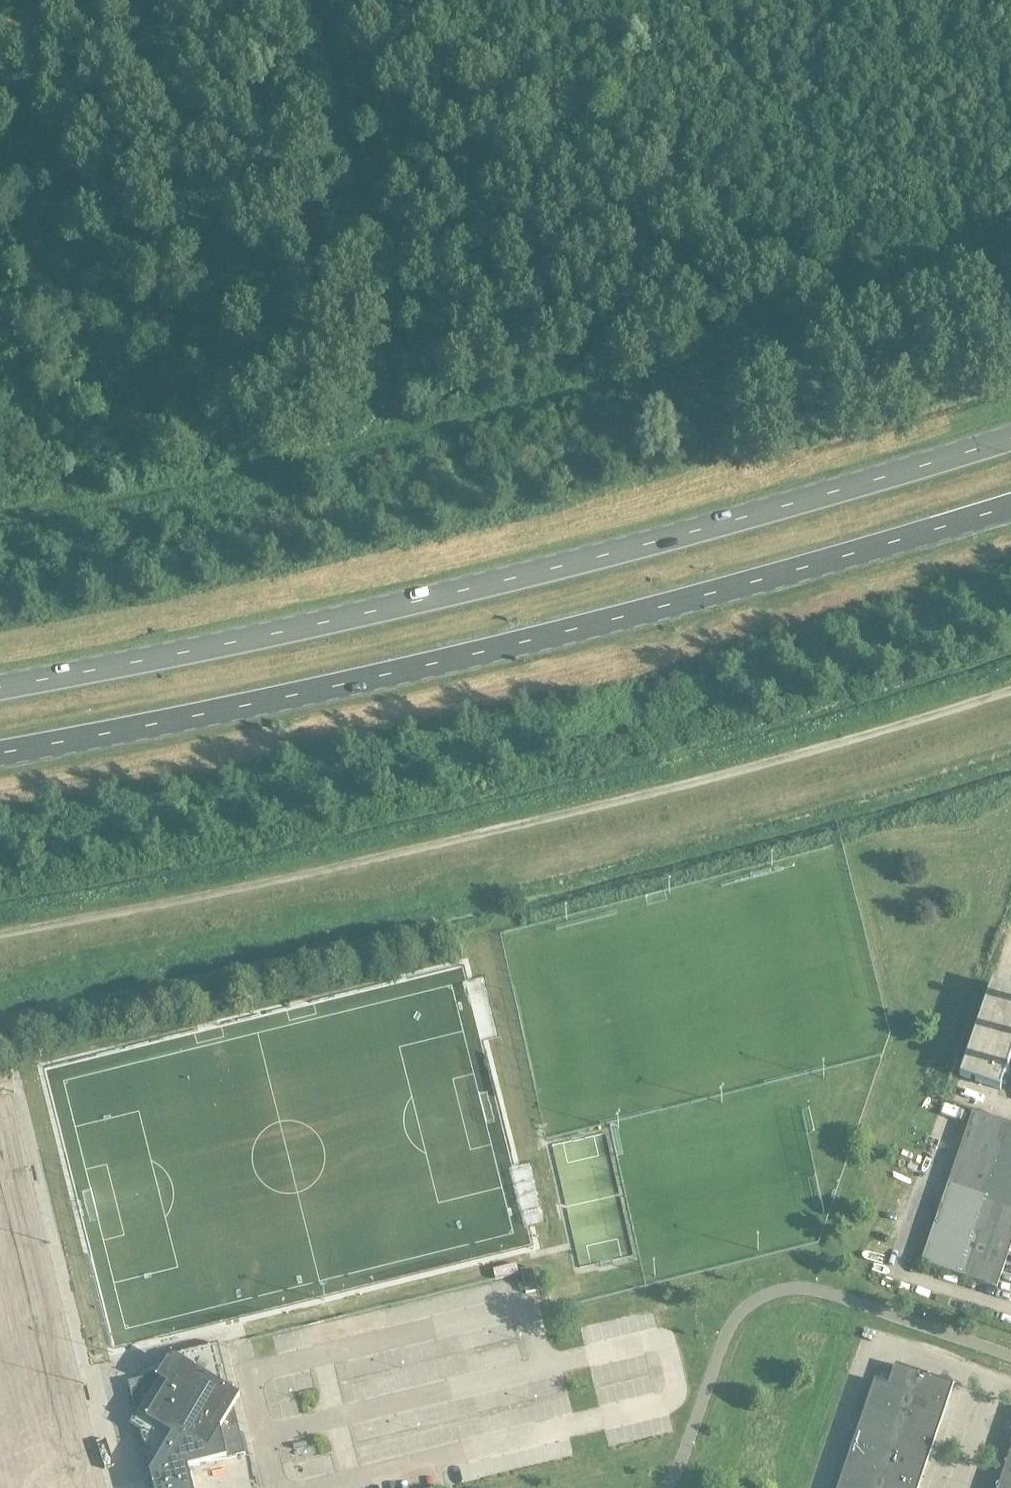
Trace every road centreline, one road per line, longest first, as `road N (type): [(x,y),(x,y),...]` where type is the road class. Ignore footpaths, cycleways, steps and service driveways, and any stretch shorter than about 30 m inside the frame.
road 1 (trunk): [(1010,437),(490,581),(0,686)]
road 2 (trunk): [(0,751),(546,634),(1010,503)]

